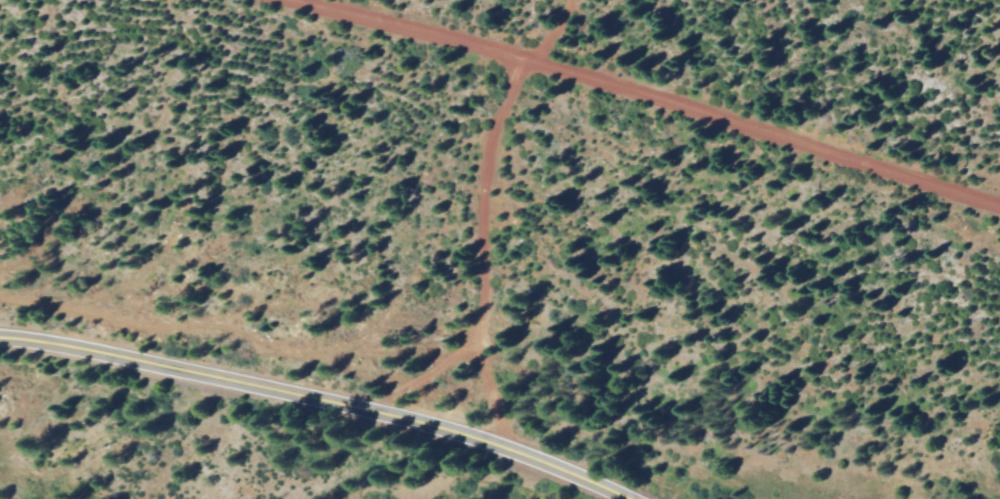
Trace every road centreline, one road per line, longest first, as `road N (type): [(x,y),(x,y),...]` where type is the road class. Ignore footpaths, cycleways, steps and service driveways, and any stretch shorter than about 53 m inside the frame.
road 1 (track): [(999,205),(528,59),(293,0)]
road 2 (secondary): [(634,498),(399,414),(0,334)]
road 3 (track): [(513,449),(475,338),(487,136),(570,0)]
road 4 (track): [(475,338),(374,409)]

